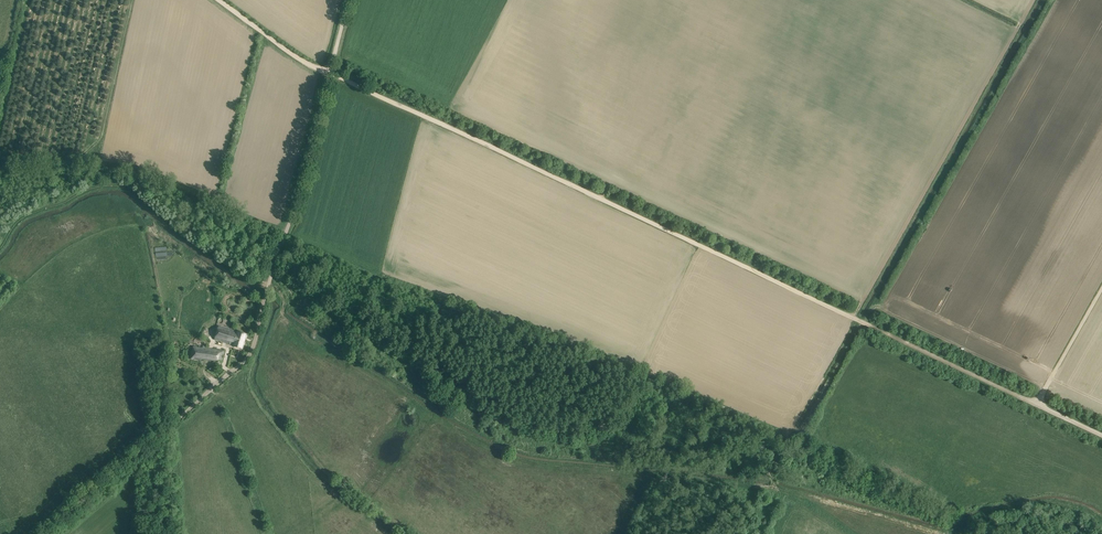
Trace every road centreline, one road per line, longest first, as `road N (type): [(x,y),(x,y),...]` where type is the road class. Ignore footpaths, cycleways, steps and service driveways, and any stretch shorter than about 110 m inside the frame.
road 1 (track): [(222,0),(297,56),(1037,404)]
road 2 (track): [(44,533),(241,365),(267,290),(122,188),(97,188),(33,215),(0,252)]
road 3 (track): [(1047,0),(866,323)]
road 4 (unclassified): [(267,290),(349,0)]
road 5 (track): [(1101,289),(1037,404)]

